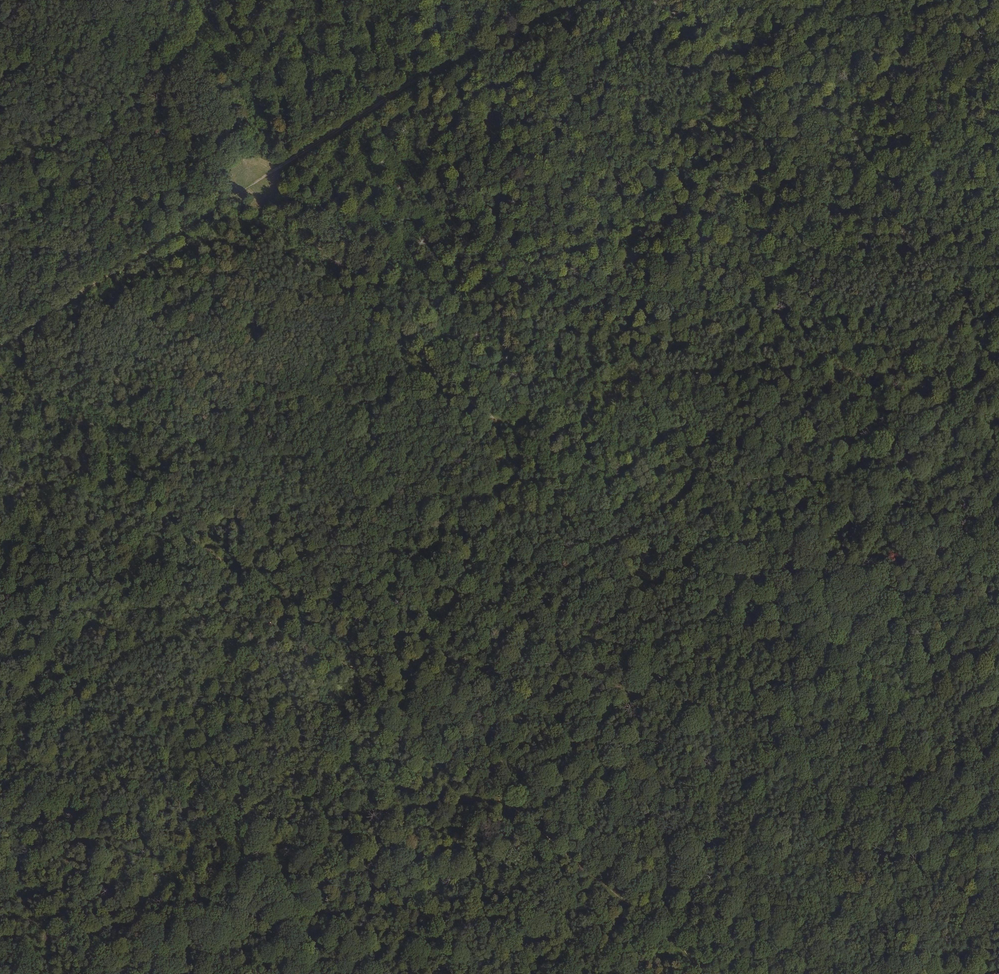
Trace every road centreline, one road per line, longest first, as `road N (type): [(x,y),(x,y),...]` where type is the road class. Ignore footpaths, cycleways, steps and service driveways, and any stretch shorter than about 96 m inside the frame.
road 1 (track): [(571,0),(346,130),(0,349)]
road 2 (track): [(526,421),(407,342),(252,175),(236,112),(171,57),(155,52),(113,0)]

